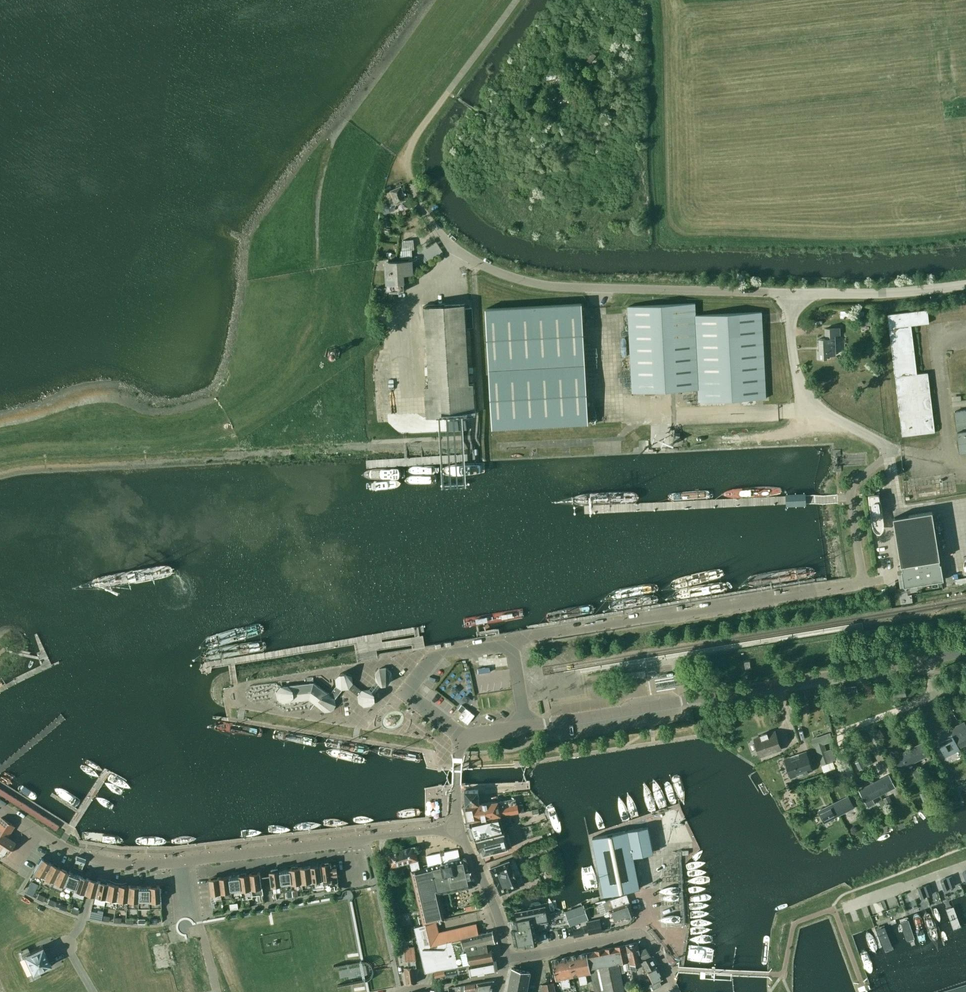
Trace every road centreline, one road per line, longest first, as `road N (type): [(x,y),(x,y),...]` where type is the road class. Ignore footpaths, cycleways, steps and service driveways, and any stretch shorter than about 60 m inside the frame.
road 1 (tertiary): [(457,829),(458,752),(470,736),(928,659)]
road 2 (unclassified): [(790,293),(523,280),(446,244),(412,187)]
road 3 (residential): [(457,829),(177,862)]
road 4 (unclassified): [(504,957),(639,933),(667,971)]
road 5 (unclassified): [(790,293),(965,284)]
road 6 (track): [(482,413),(474,275)]
road 7 (tertiary): [(504,957),(499,919),(457,829)]
road 8 (track): [(691,437),(786,434),(819,408)]
road 9 (residential): [(843,909),(965,865)]
road 10 (unclassified): [(819,408),(797,377),(790,293)]

